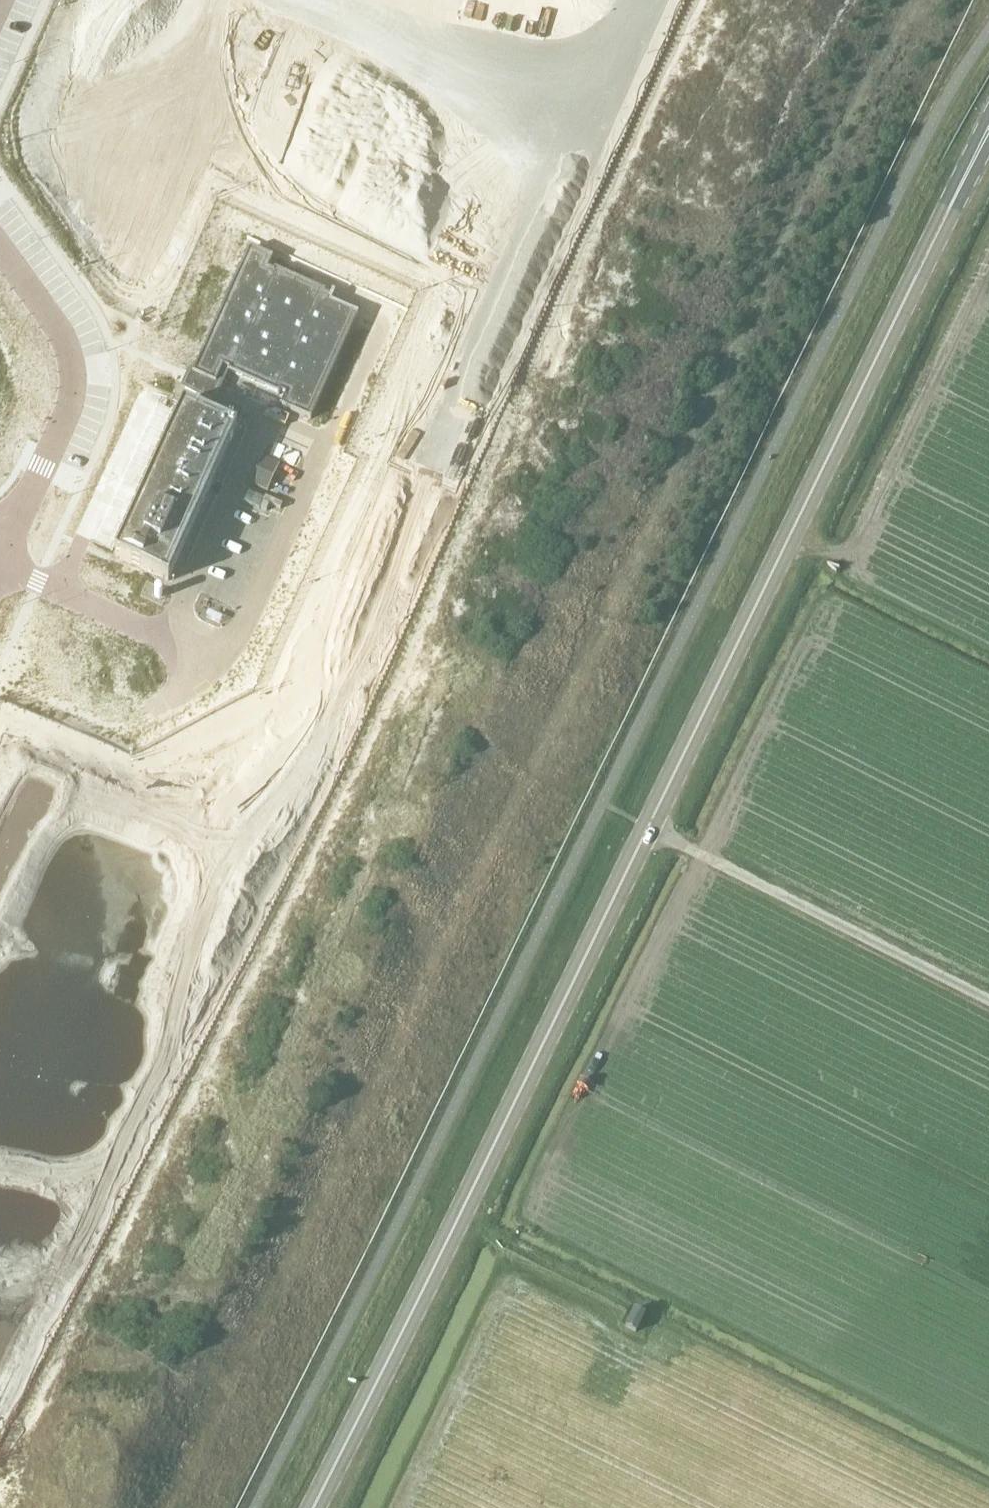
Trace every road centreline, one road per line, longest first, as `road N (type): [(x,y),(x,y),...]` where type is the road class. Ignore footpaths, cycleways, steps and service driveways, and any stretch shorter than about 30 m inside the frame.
road 1 (secondary): [(312,1507),(988,141)]
road 2 (track): [(437,670),(251,1139),(236,1102)]
road 3 (track): [(394,1507),(501,1280)]

